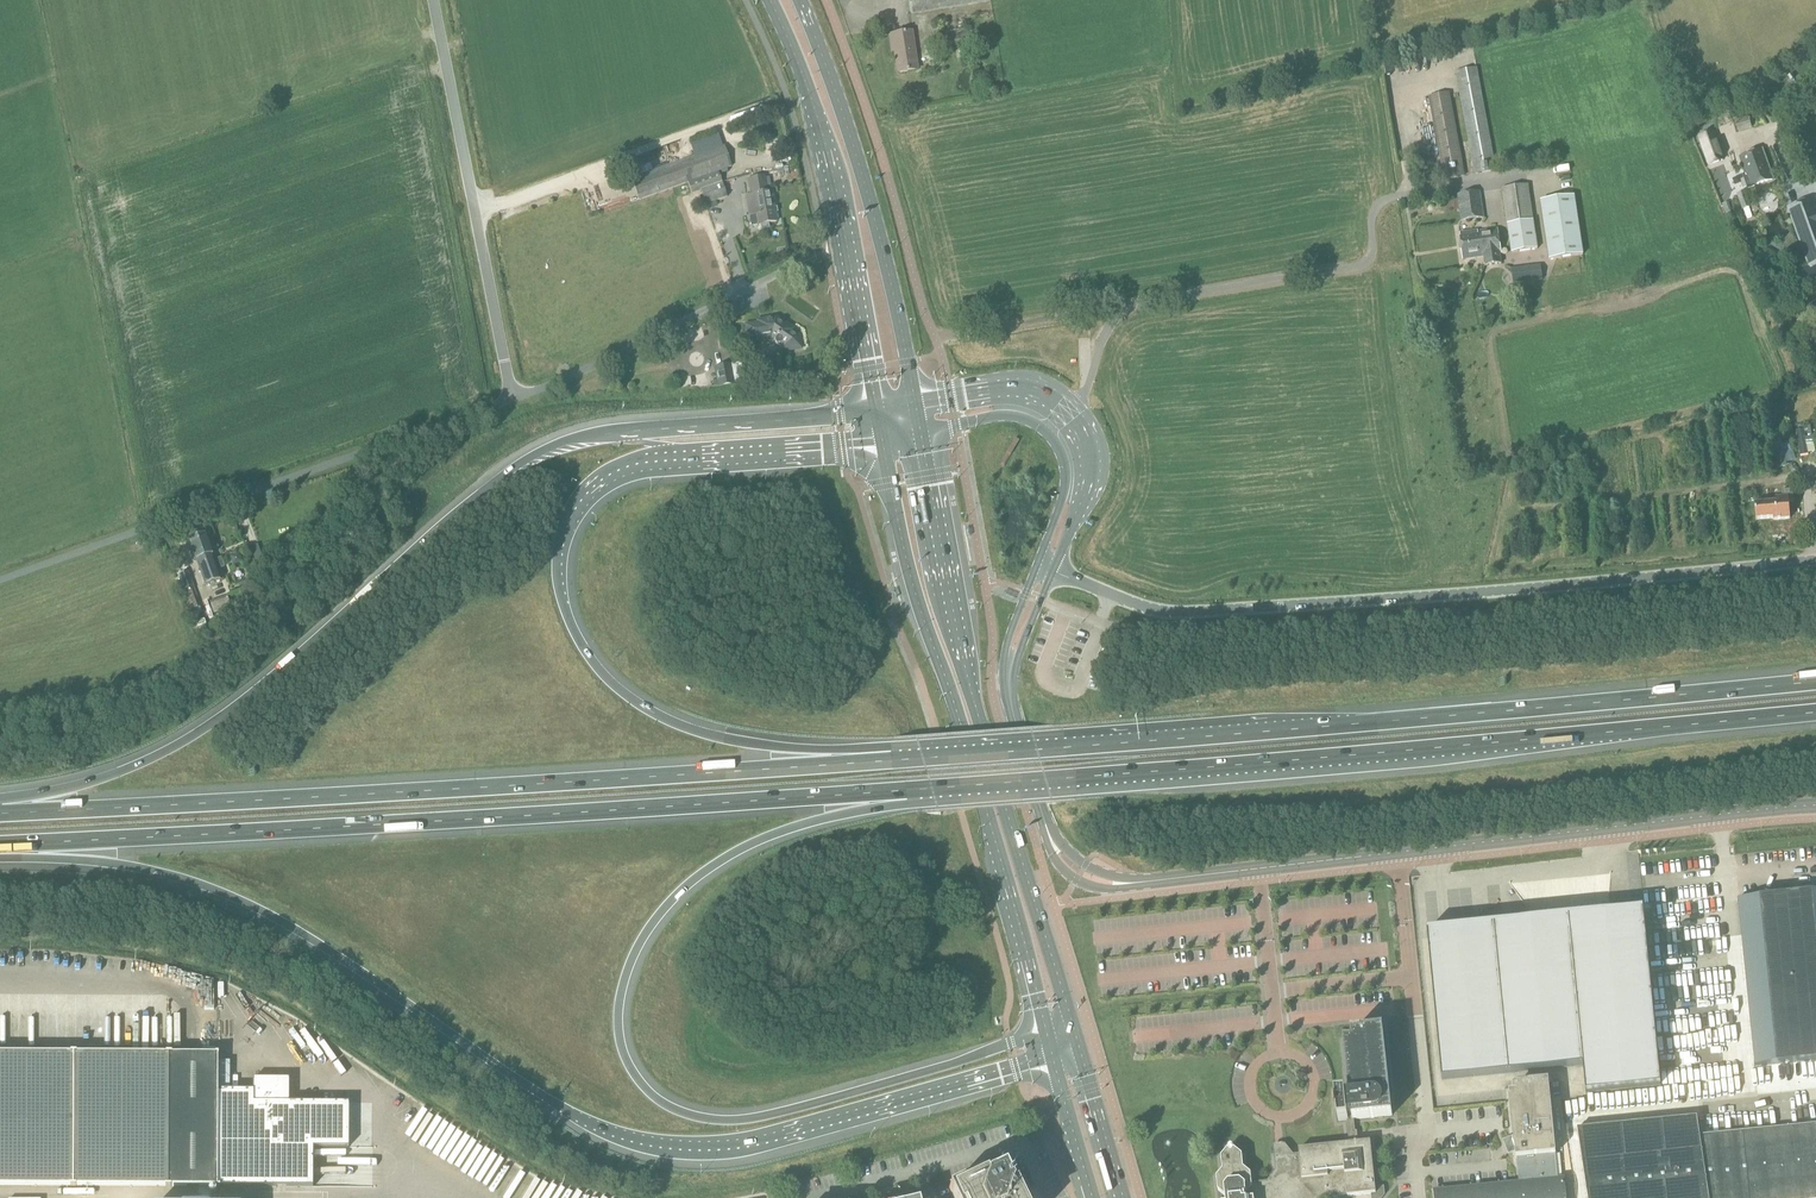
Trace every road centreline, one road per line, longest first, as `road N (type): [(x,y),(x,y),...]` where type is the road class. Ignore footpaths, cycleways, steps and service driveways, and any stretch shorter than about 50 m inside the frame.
road 1 (motorway): [(0,848),(151,871),(228,894),(319,944),(578,1117),(653,1144),(703,1149),(766,1140),(1052,1059)]
road 2 (motorway): [(877,409),(624,432),(529,457),(198,733),(137,765),(0,813)]
road 3 (motorway): [(1815,680),(892,760)]
road 4 (motorway): [(906,790),(1815,711)]
road 5 (motorway): [(0,845),(906,790)]
road 6 (motorway): [(892,760),(0,813)]
road 7 (motorway): [(1045,1034),(735,1120),(673,1109),(635,1077),(622,1051),(620,995),(643,935),(674,898),(763,838),(906,790)]
road 8 (motorway): [(892,760),(737,741),(658,715),(602,674),(569,621),(559,574),(575,505),(610,474),(671,456),(883,439)]
road 9 (unclassified): [(1053,570),(1179,611),(1815,561)]
road 10 (tertiary): [(1815,805),(1162,880)]
road 11 (primary): [(1077,1039),(978,716),(921,433)]
road 12 (primary): [(883,439),(905,553),(1045,1034)]
road 13 (unclassified): [(0,580),(512,398)]
road 14 (primary): [(772,0),(820,124),(877,409)]
road 15 (primary): [(915,402),(881,241),(800,0)]
road 16 (unclassified): [(512,398),(434,0)]
road 17 (unclassified): [(512,398),(815,256)]
road 18 (tertiary): [(1053,570),(1090,470),(1086,442),(1070,416),(1023,388),(915,402)]
road 19 (tertiary): [(921,433),(1013,416),(1053,439),(1066,483),(1038,564)]
road 20 (secondary): [(1124,1197),(1077,1039)]
road 21 (tertiary): [(1043,816),(1049,847),(1076,880),(1099,889),(1162,880)]
road 22 (tertiary): [(1038,564),(1007,646),(1011,705)]
road 23 (secondary): [(1052,1059),(1093,1197)]
road 24 (tertiary): [(1011,705),(1018,655),(1053,570)]
road 25 (tertiary): [(1162,880),(1087,865),(1043,816)]

